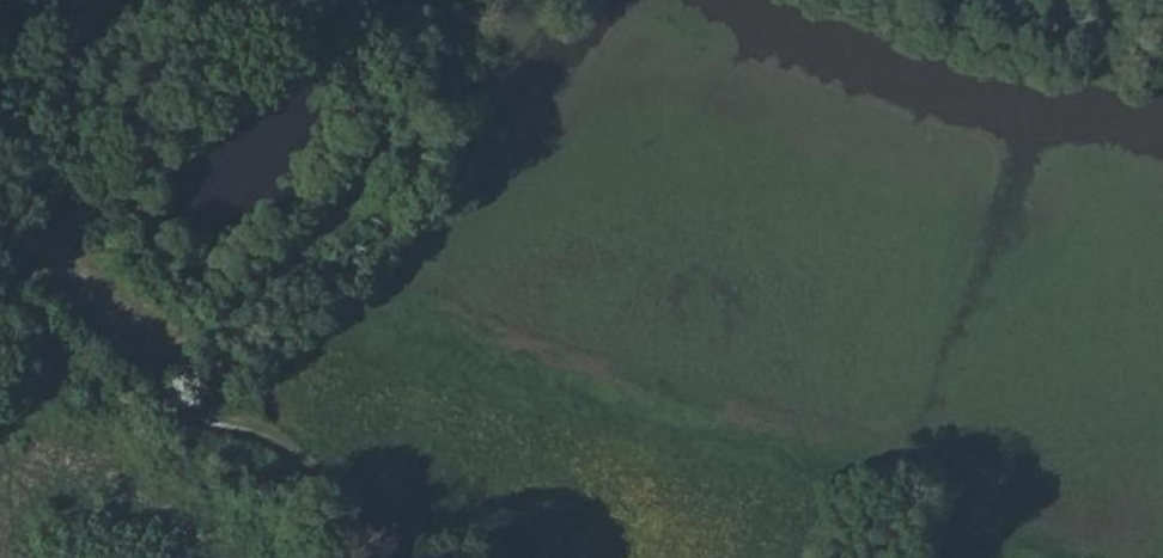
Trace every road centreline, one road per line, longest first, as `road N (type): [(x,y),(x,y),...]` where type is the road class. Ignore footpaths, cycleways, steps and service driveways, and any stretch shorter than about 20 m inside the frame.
road 1 (track): [(0,264),(40,278),(203,423),(265,432),(398,538),(456,557)]

